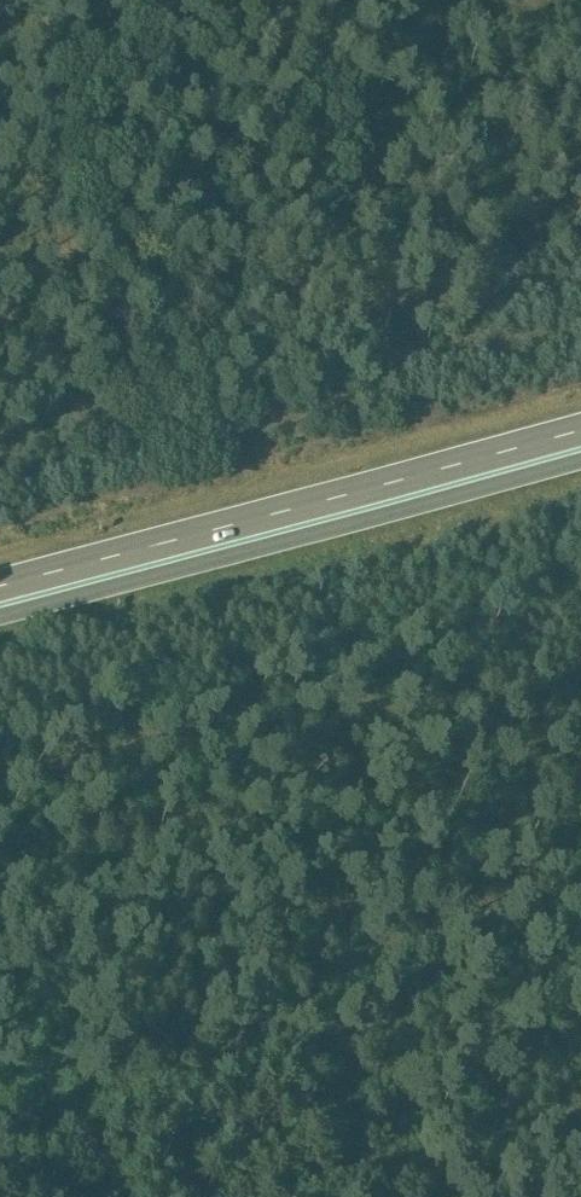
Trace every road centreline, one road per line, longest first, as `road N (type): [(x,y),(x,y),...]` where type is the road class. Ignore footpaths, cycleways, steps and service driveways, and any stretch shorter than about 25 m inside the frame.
road 1 (trunk): [(580,429),(0,584)]
road 2 (trunk): [(0,613),(580,460)]
road 3 (track): [(356,661),(580,1060)]

